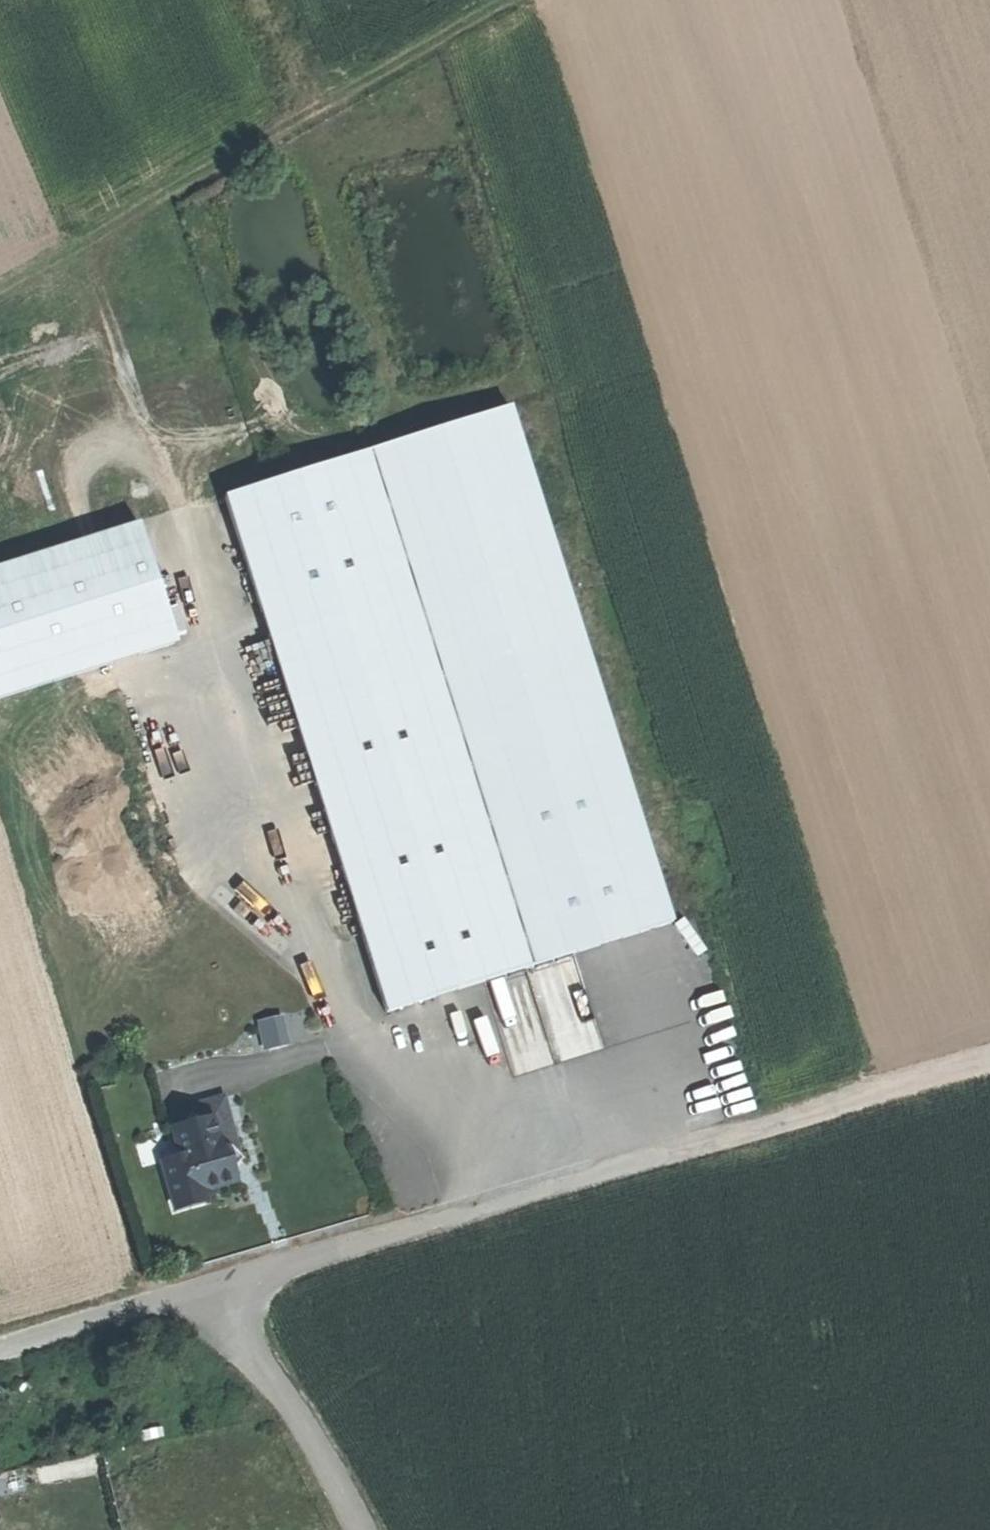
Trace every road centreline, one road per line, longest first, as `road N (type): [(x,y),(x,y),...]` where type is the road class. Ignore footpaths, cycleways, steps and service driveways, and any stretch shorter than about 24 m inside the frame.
road 1 (track): [(0,288),(511,0)]
road 2 (track): [(989,1055),(766,1121)]

